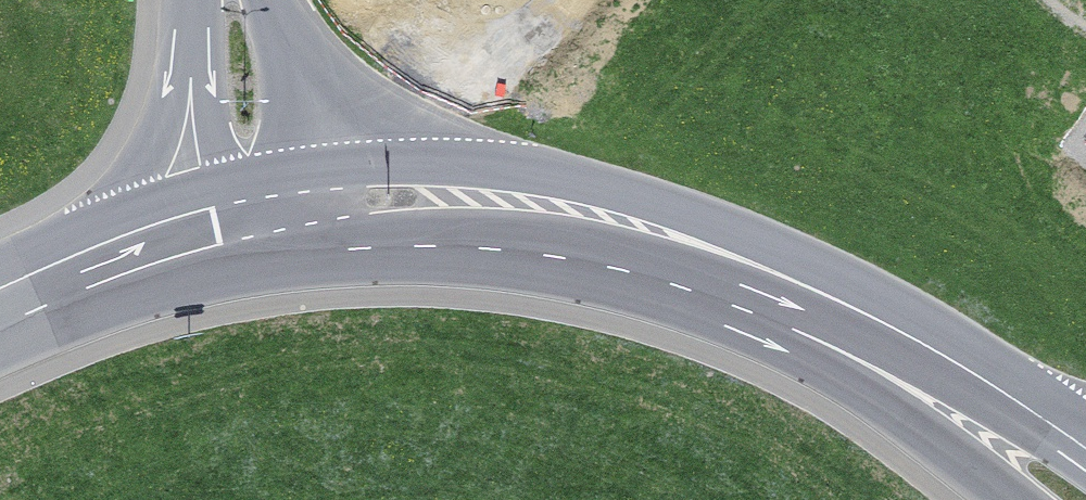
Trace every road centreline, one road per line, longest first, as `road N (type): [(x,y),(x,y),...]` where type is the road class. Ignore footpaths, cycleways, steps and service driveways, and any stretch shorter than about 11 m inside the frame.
road 1 (secondary): [(257,217),(421,205),(499,214),(575,227),(747,283)]
road 2 (secondary): [(747,283),(971,375),(1085,450)]
road 3 (primary): [(747,283),(822,368),(1007,499)]
road 4 (secondary): [(0,306),(118,257),(257,217)]
road 5 (residential): [(257,217),(229,0)]

